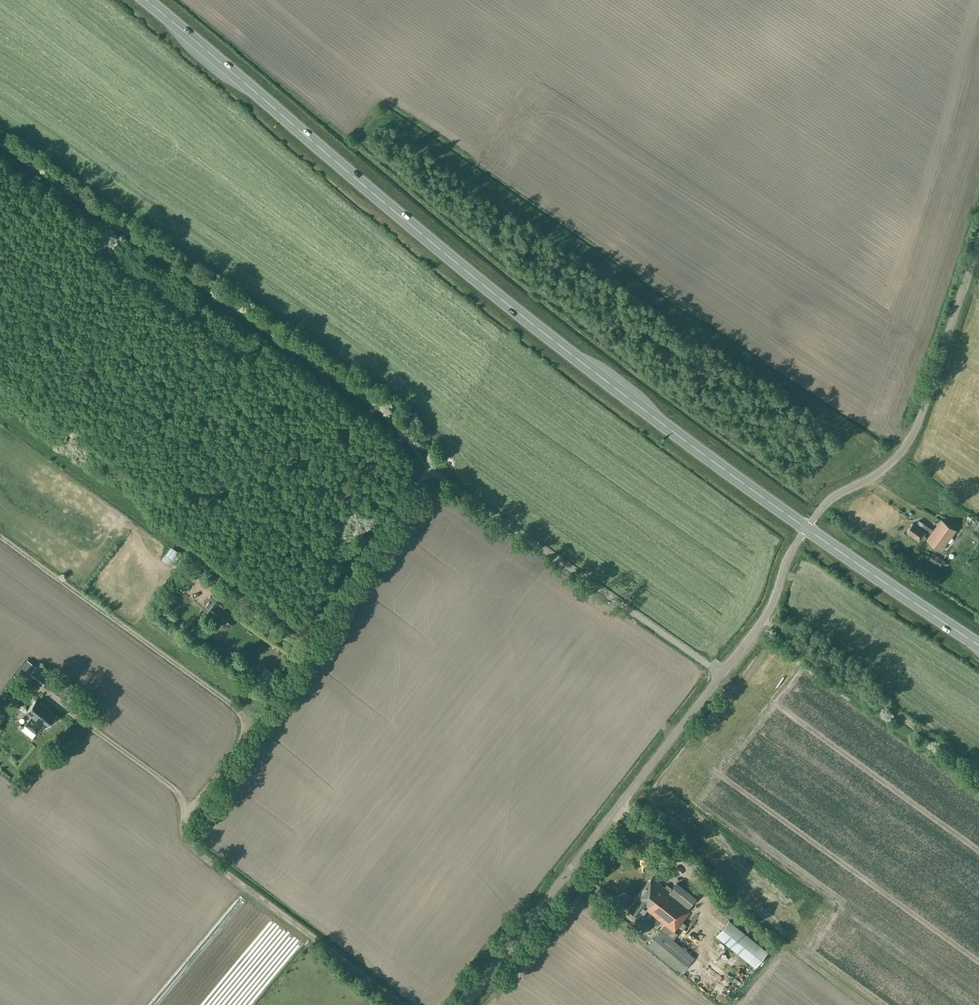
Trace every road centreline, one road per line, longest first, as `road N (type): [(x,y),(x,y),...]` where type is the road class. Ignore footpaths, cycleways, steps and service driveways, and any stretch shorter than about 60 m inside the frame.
road 1 (trunk): [(807,528),(463,268),(145,0)]
road 2 (unclassified): [(464,1004),(721,674)]
road 3 (unclassified): [(414,486),(430,470),(721,674)]
road 4 (track): [(306,631),(0,414)]
road 5 (unclassified): [(807,528),(828,500),(876,474),(906,446),(978,239)]
road 6 (trunk): [(978,644),(807,528)]
road 7 (track): [(303,650),(306,631),(374,530),(414,486)]
road 8 (unclassified): [(721,674),(769,612),(807,528)]

